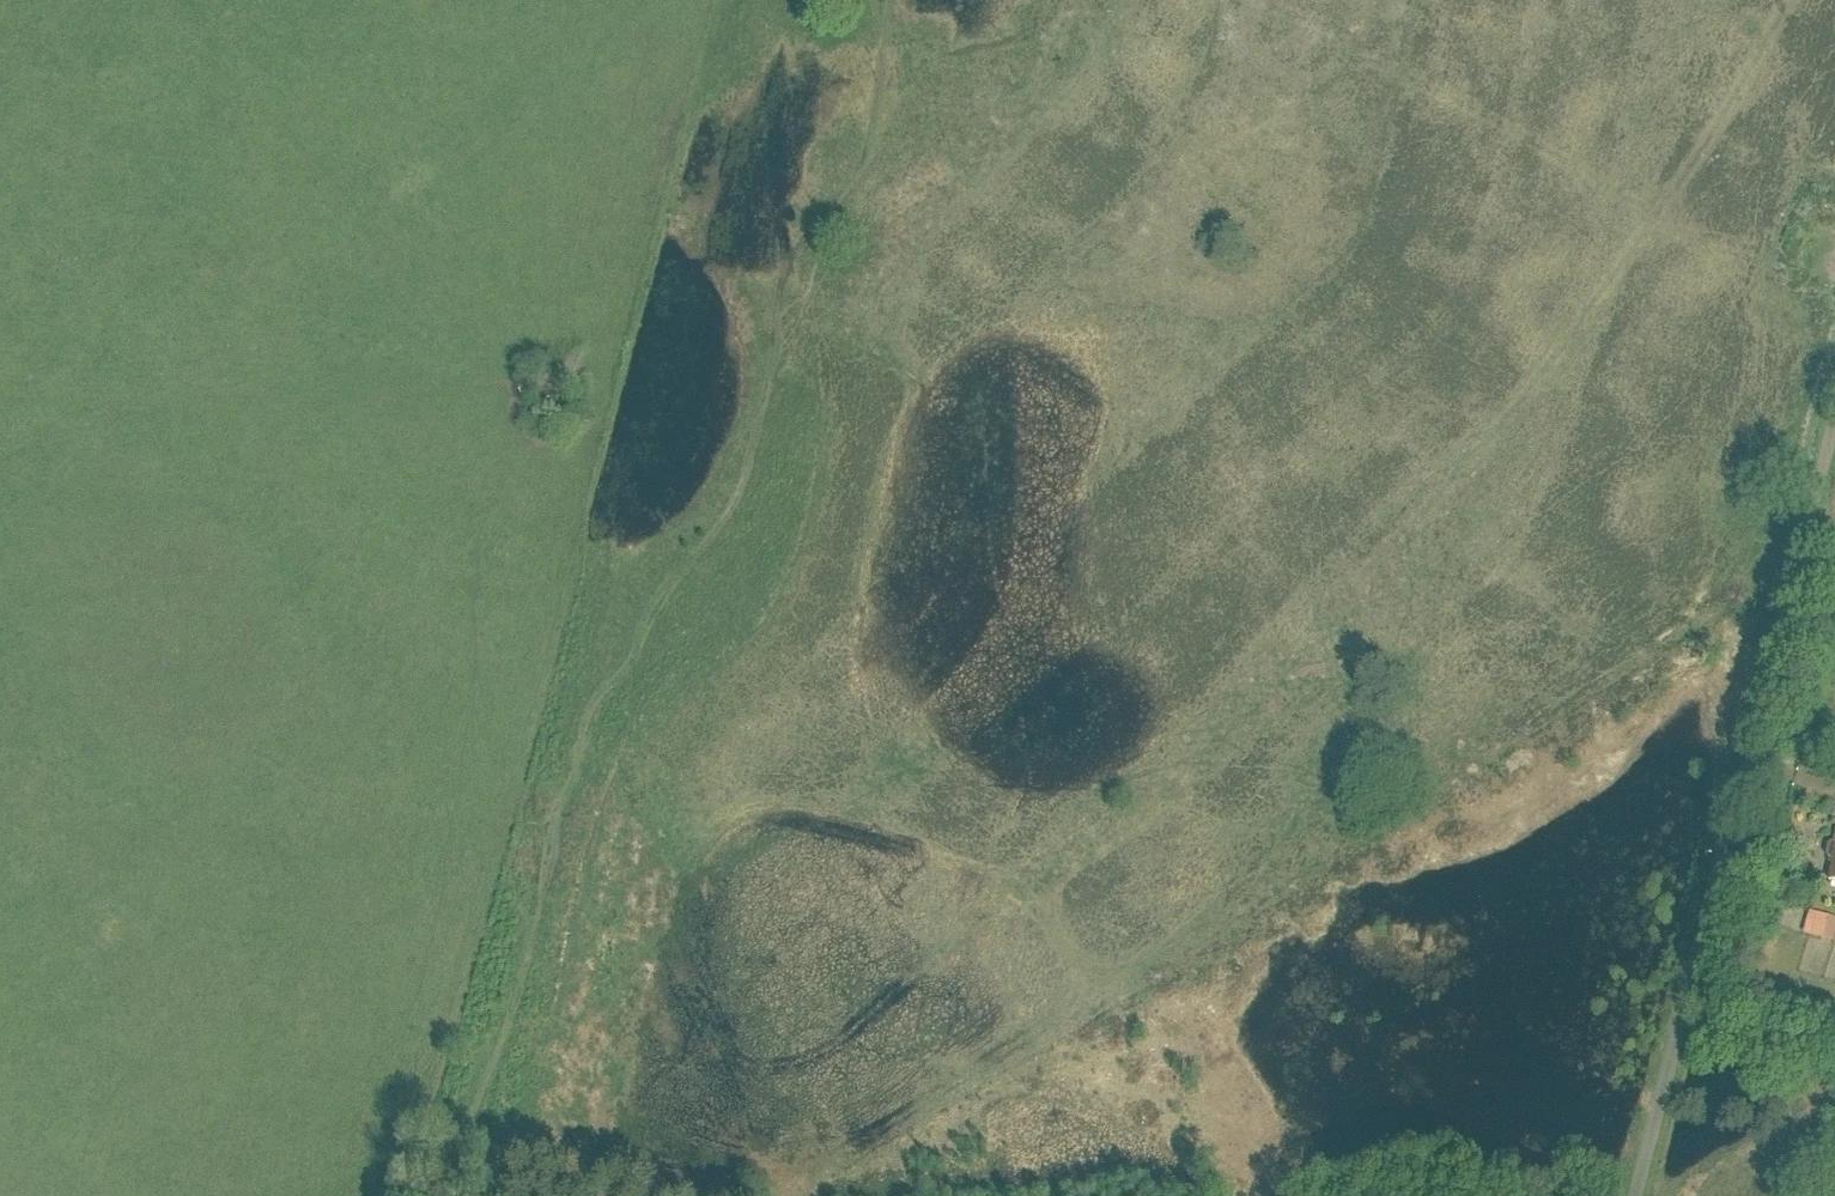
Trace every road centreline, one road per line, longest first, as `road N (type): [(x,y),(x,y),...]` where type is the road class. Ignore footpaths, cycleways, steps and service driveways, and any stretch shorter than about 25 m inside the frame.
road 1 (unclassified): [(1635,1195),(1834,408)]

